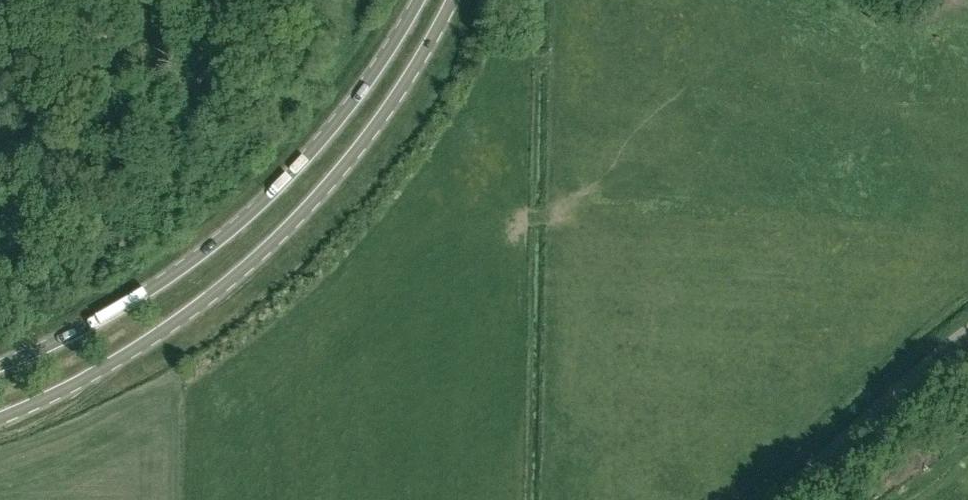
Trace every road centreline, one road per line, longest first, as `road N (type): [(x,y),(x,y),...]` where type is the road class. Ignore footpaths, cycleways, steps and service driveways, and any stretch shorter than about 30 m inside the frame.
road 1 (primary): [(0,420),(121,361),(273,246),(381,120),(453,0)]
road 2 (primary): [(419,0),(338,122),(235,228),(122,308),(0,365)]
road 3 (unclassified): [(783,499),(967,337)]

